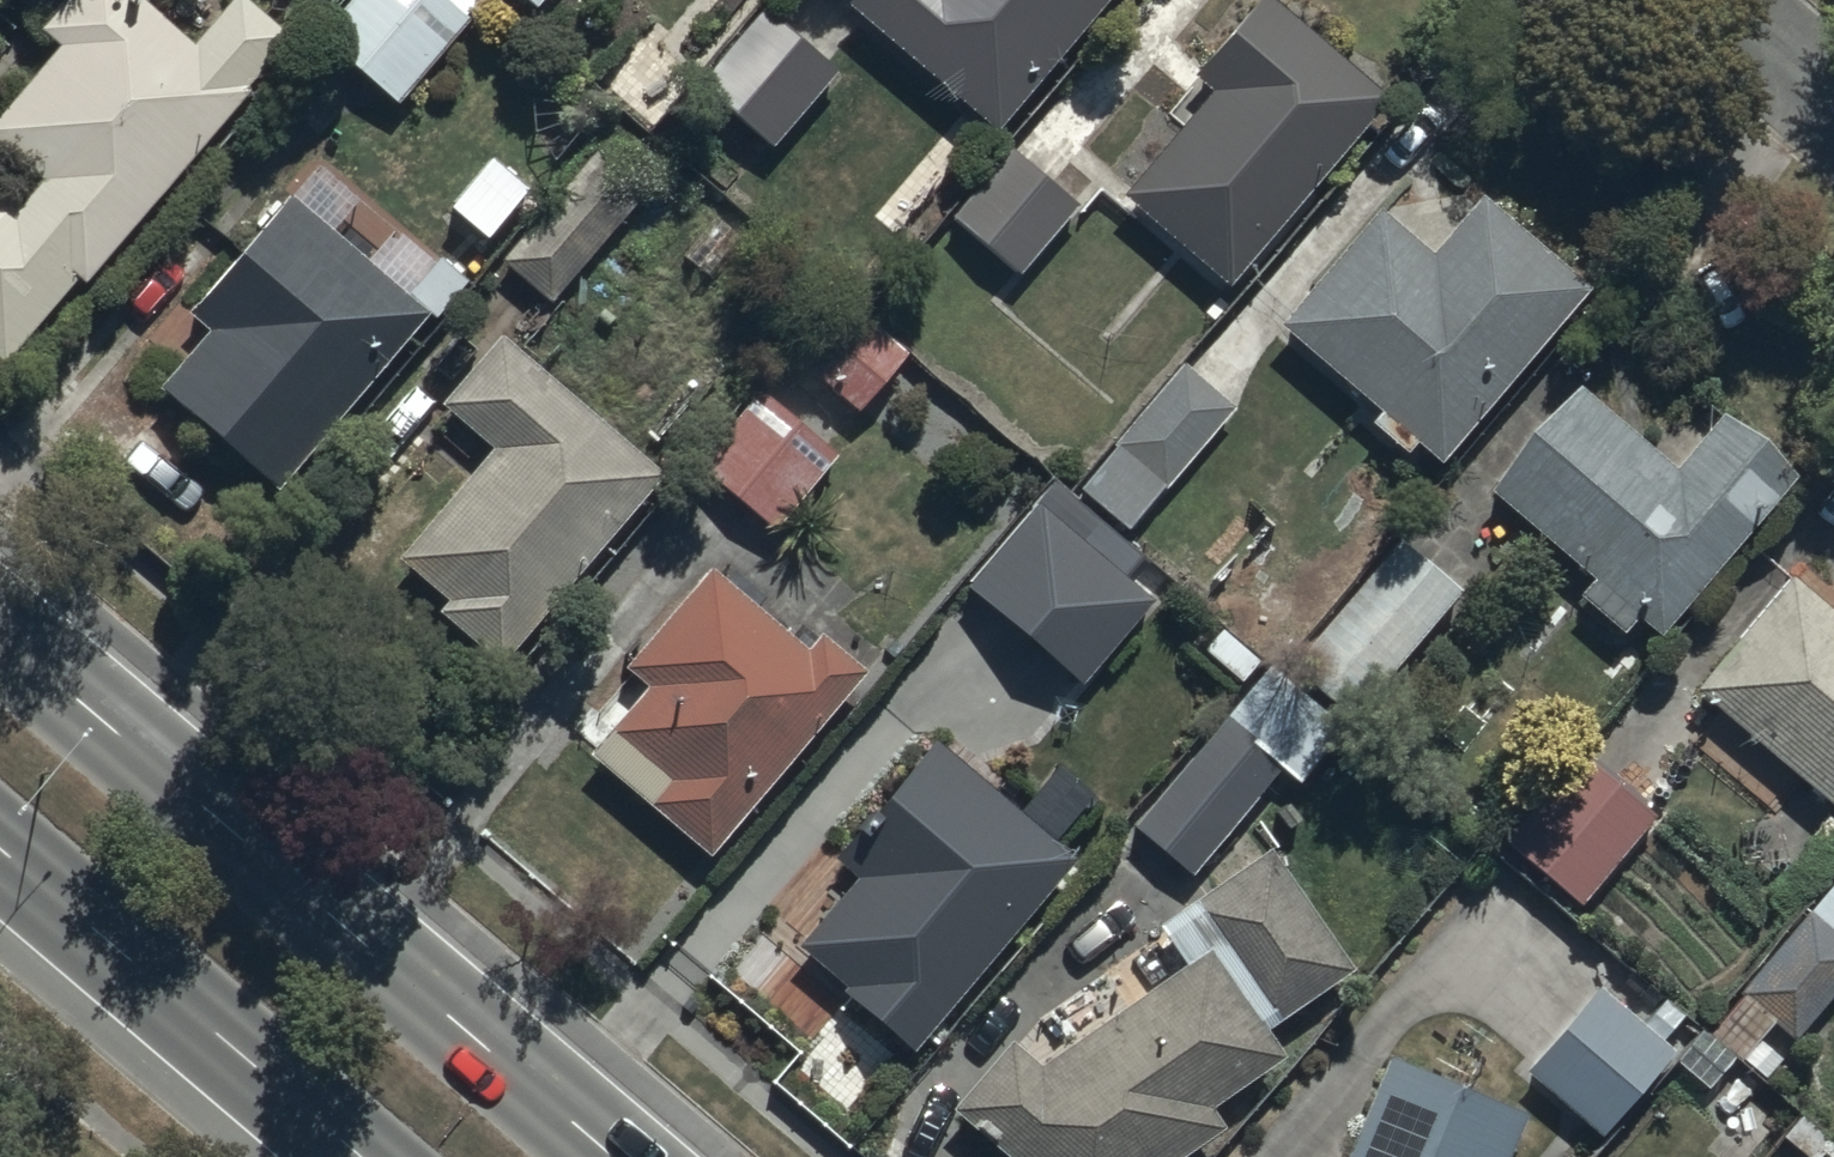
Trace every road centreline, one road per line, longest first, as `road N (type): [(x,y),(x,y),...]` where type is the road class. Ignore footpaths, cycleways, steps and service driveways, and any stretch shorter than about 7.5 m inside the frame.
road 1 (primary): [(0,627),(620,1156)]
road 2 (primary): [(366,1156),(0,845)]
road 3 (residential): [(1721,0),(1833,97)]

